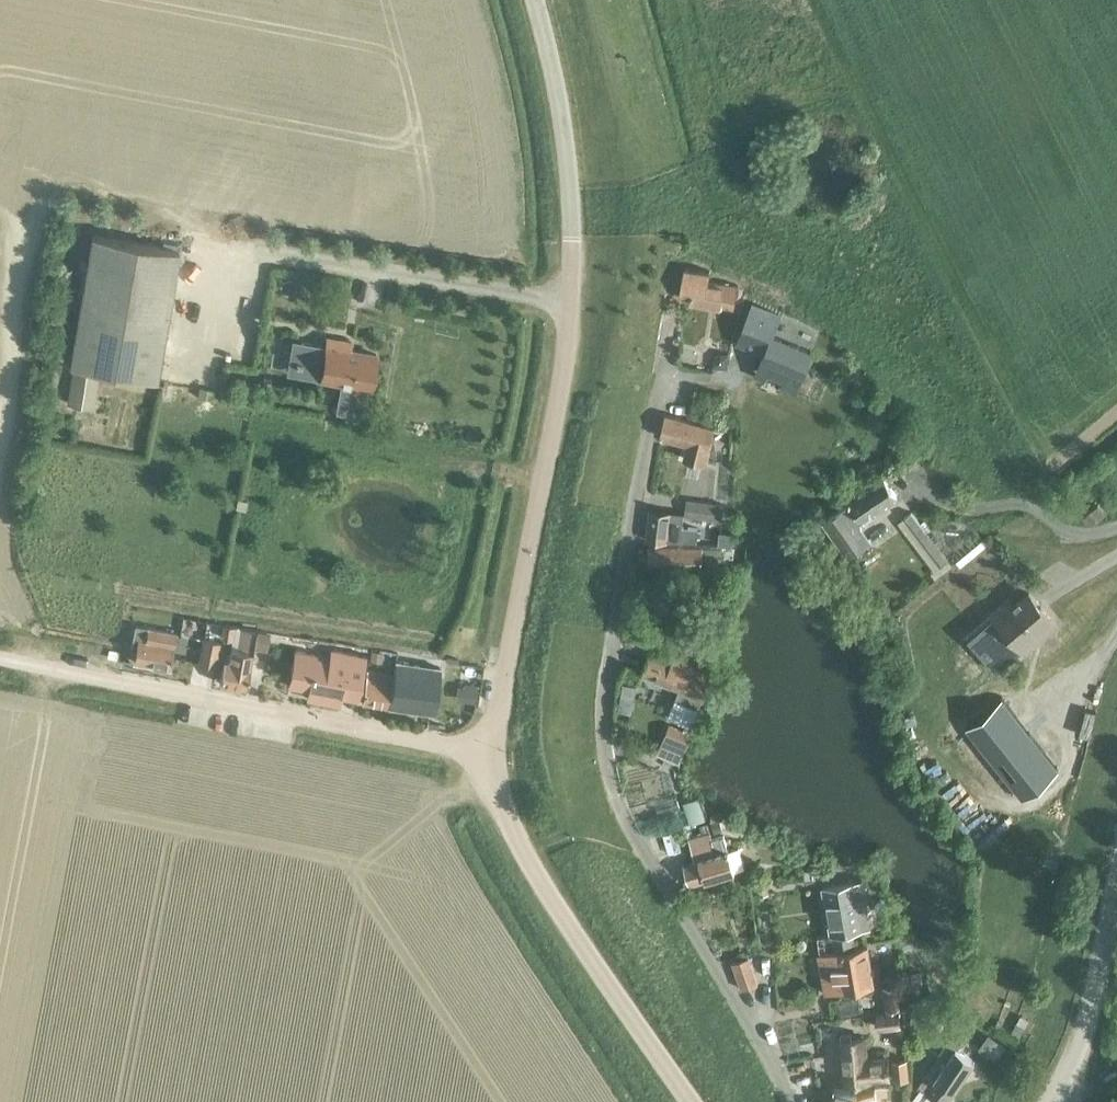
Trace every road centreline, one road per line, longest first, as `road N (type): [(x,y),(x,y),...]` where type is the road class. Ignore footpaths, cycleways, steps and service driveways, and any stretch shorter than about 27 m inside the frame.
road 1 (residential): [(791,1101),(641,849),(611,780),(606,682),(663,374)]
road 2 (tertiary): [(532,0),(567,148),(573,293),(545,479),(483,756)]
road 3 (unclassified): [(483,756),(0,657)]
road 4 (tertiary): [(483,756),(525,855),(692,1101)]
road 5 (tertiary): [(1058,1093),(1085,1031),(1116,880)]
road 6 (residential): [(1116,528),(1075,534),(1017,502),(953,505),(924,481)]

